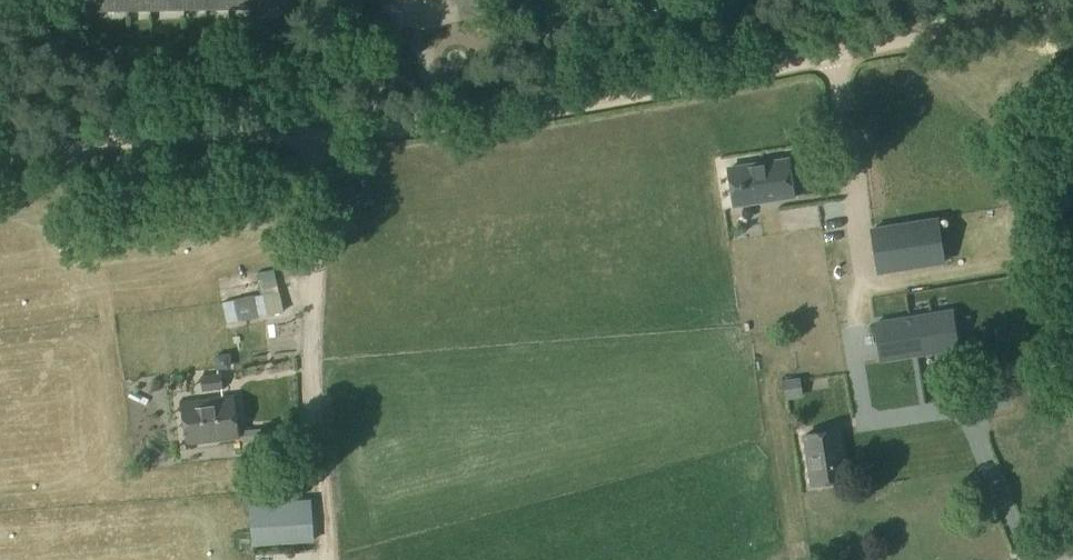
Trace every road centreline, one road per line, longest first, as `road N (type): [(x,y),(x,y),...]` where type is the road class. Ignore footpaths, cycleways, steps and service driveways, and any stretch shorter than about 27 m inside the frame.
road 1 (track): [(0,165),(132,143),(373,133),(537,114),(1072,10)]
road 2 (track): [(320,136),(310,390),(329,559)]
road 3 (track): [(339,0),(393,131)]

